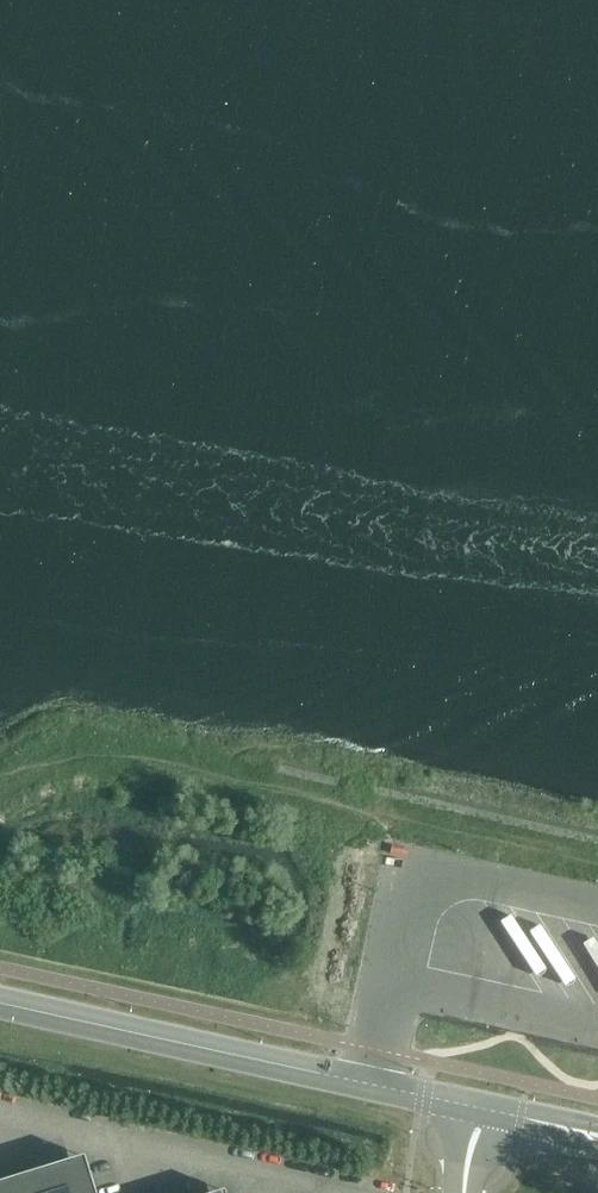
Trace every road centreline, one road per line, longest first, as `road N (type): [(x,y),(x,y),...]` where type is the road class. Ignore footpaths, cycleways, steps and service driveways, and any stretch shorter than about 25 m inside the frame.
road 1 (tertiary): [(459,1104),(0,1003)]

